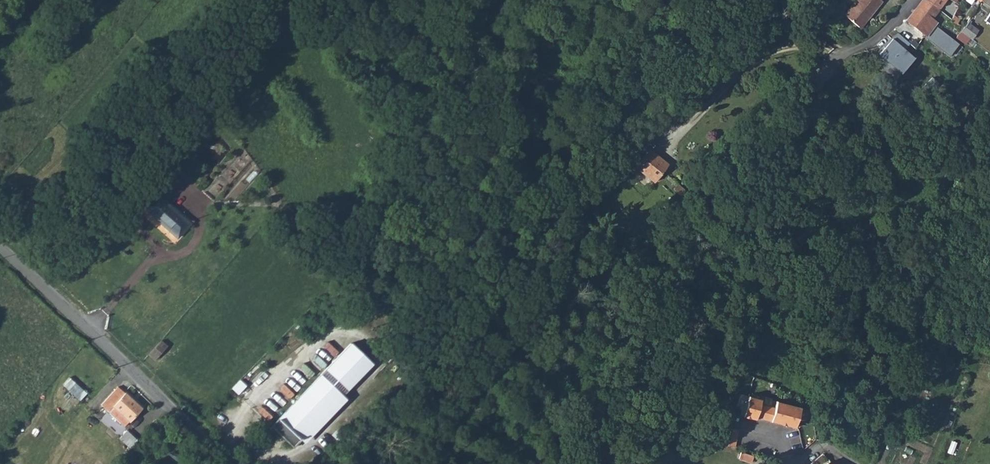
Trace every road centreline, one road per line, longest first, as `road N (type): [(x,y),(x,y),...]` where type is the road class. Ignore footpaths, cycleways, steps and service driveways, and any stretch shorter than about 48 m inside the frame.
road 1 (unclassified): [(0,250),(229,463)]

